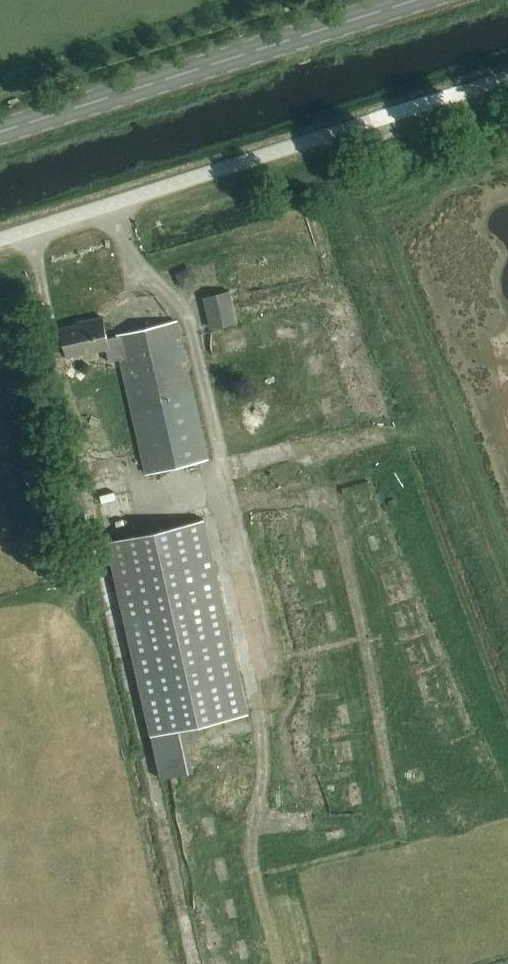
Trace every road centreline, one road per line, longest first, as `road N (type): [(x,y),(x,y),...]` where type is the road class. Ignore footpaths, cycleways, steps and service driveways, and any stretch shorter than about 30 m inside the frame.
road 1 (unclassified): [(507,78),(0,239)]
road 2 (primary): [(0,129),(410,0)]

